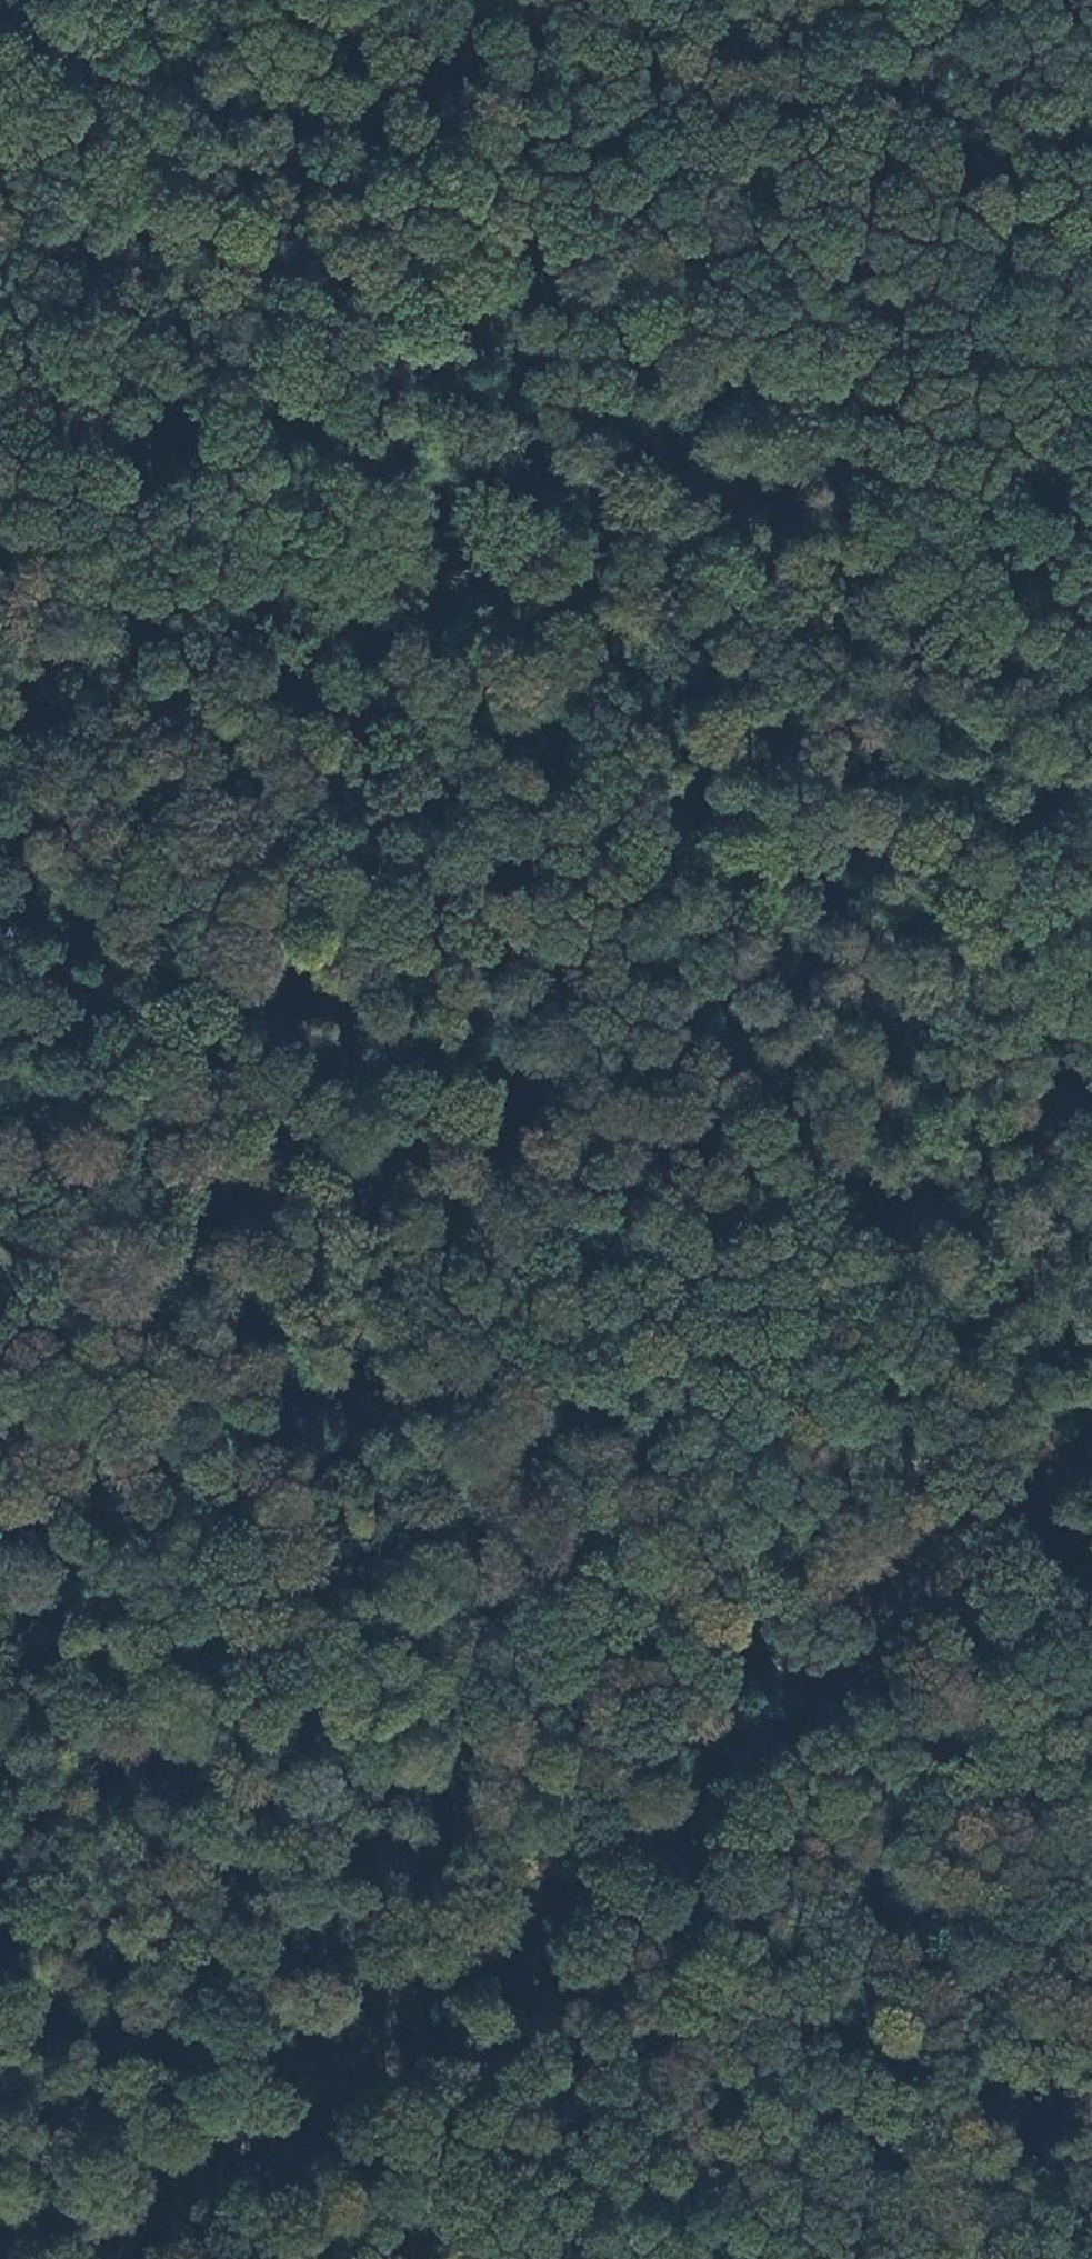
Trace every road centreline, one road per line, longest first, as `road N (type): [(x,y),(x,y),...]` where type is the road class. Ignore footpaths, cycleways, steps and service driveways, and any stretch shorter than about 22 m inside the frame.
road 1 (track): [(817,1676),(90,2258)]
road 2 (track): [(1091,1449),(817,1676)]

